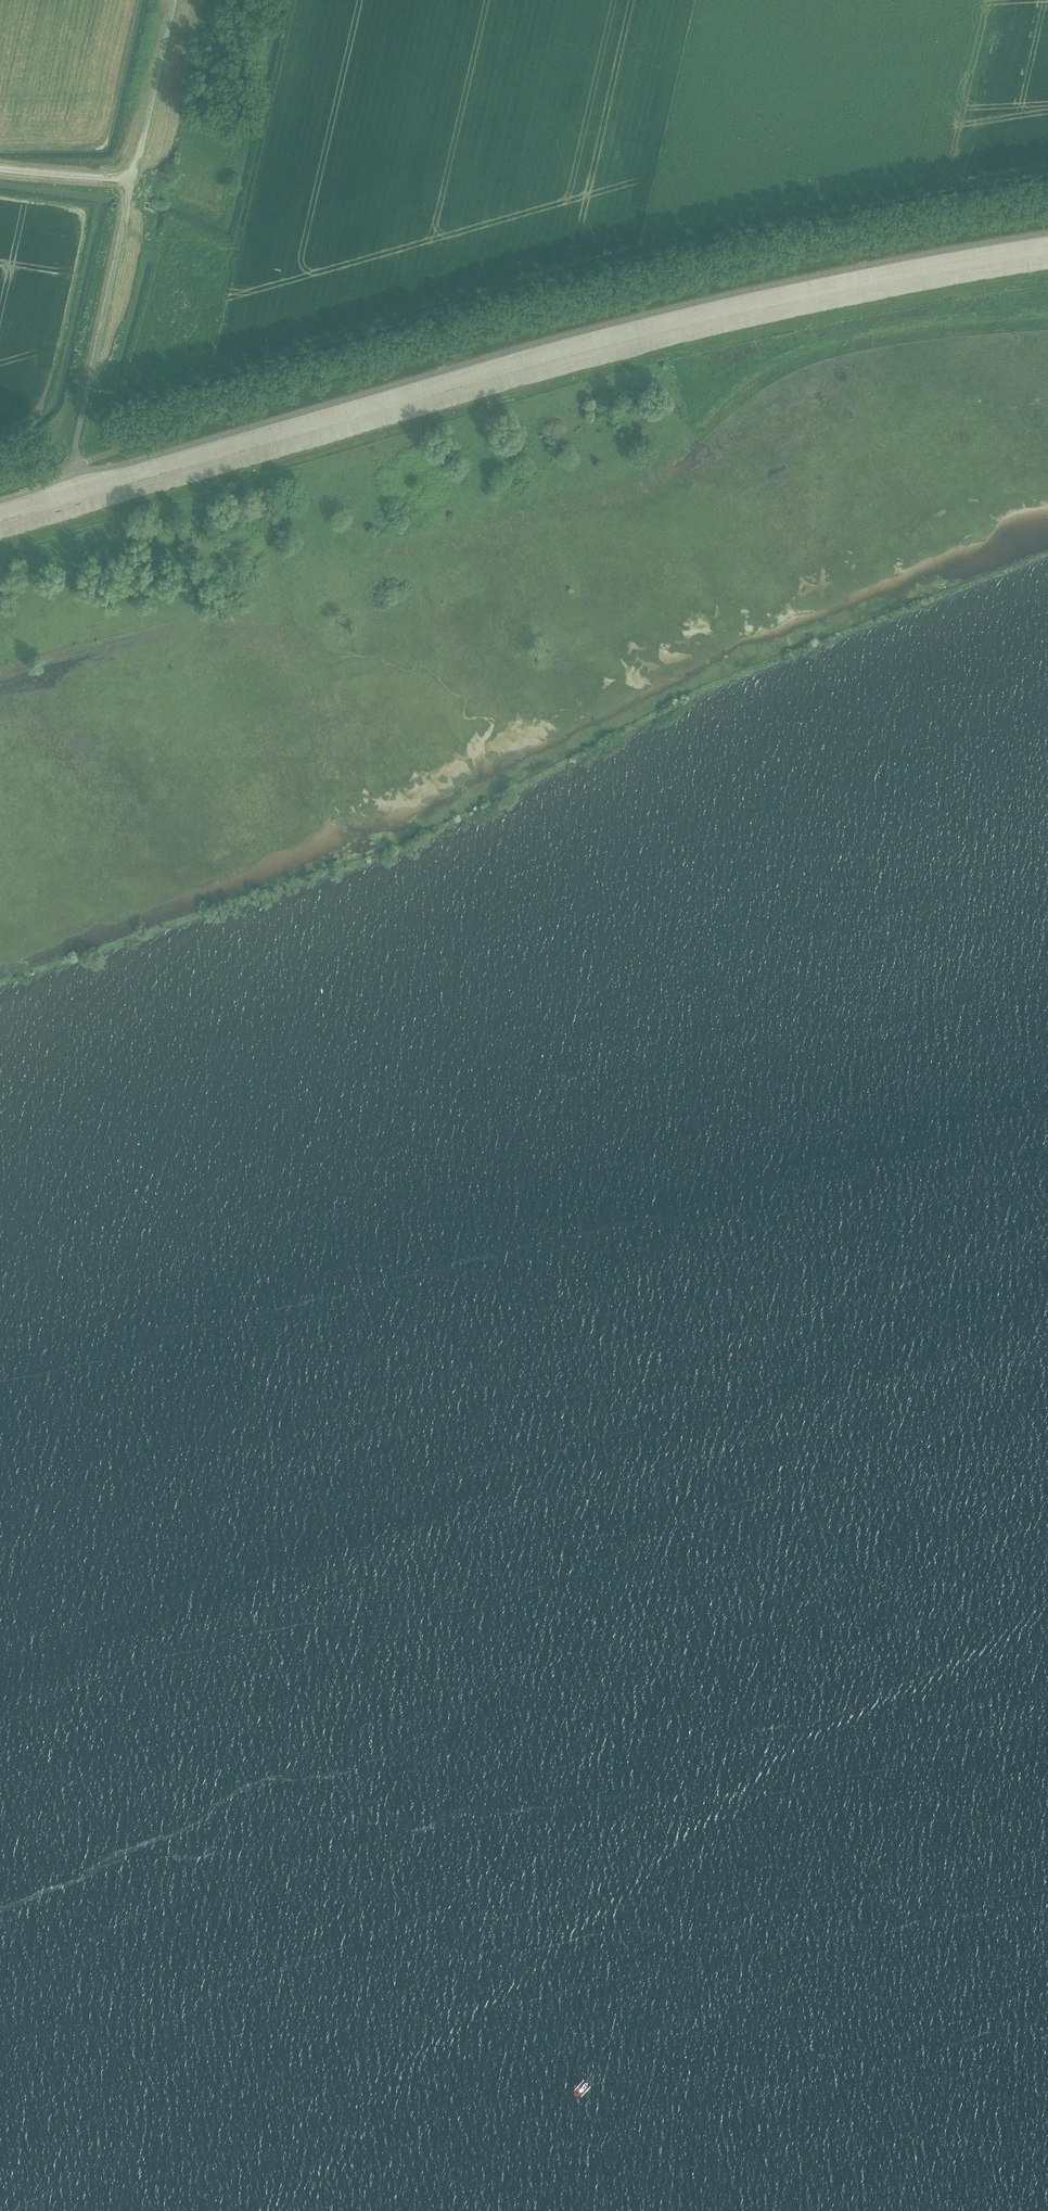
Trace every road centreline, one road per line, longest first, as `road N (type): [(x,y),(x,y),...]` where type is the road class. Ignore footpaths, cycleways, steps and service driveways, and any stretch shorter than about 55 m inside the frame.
road 1 (unclassified): [(133,179),(76,474)]
road 2 (track): [(0,482),(73,466),(252,397)]
road 3 (unclassified): [(174,0),(133,179)]
road 4 (unclassified): [(133,179),(0,168)]

